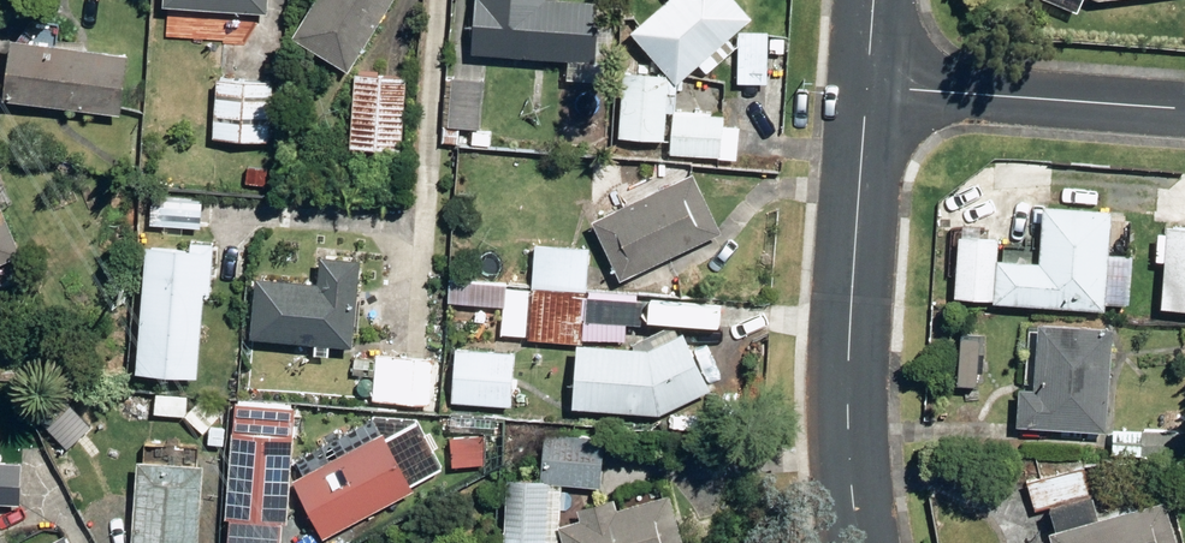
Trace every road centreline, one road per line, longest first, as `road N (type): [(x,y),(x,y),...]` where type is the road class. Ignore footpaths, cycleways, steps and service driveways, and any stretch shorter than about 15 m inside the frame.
road 1 (tertiary): [(868,86),(848,385),(861,542)]
road 2 (residential): [(868,86),(1184,110)]

